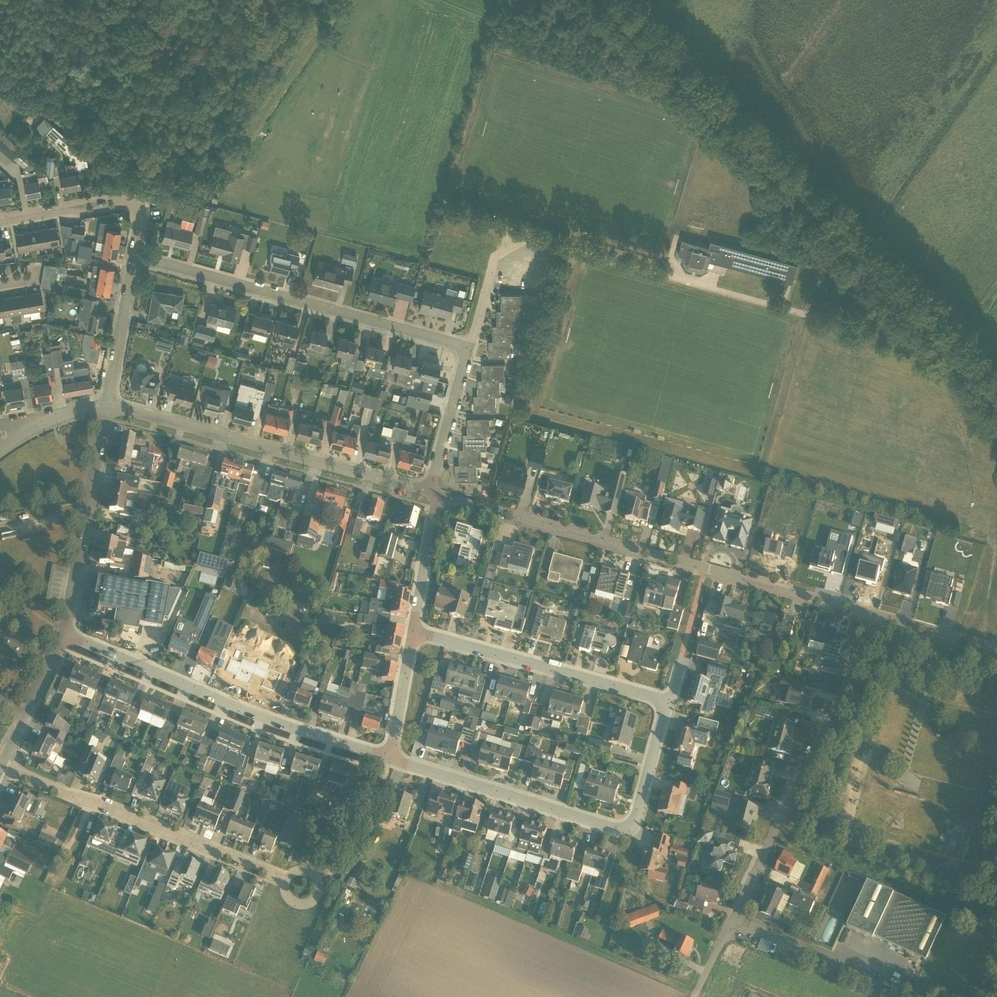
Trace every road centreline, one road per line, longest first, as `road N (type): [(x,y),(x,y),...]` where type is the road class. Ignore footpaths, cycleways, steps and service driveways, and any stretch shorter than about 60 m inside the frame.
road 1 (residential): [(388,758),(628,832),(640,820),(669,702),(411,631)]
road 2 (tertiary): [(879,616),(437,493)]
road 3 (unclassified): [(695,996),(879,616)]
road 4 (residential): [(388,758),(257,715),(64,633)]
road 5 (residential): [(468,346),(133,254)]
road 6 (tertiary): [(427,490),(107,405)]
road 7 (residential): [(3,767),(287,883)]
road 8 (residential): [(64,633),(107,405)]
road 9 (residential): [(107,405),(133,254)]
road 10 (residential): [(427,490),(468,346)]
road 11 (residential): [(411,631),(437,493)]
road 12 (track): [(986,513),(996,535),(986,644)]
road 13 (residential): [(388,758),(411,631)]
road 14 (tertiary): [(996,648),(879,616)]

